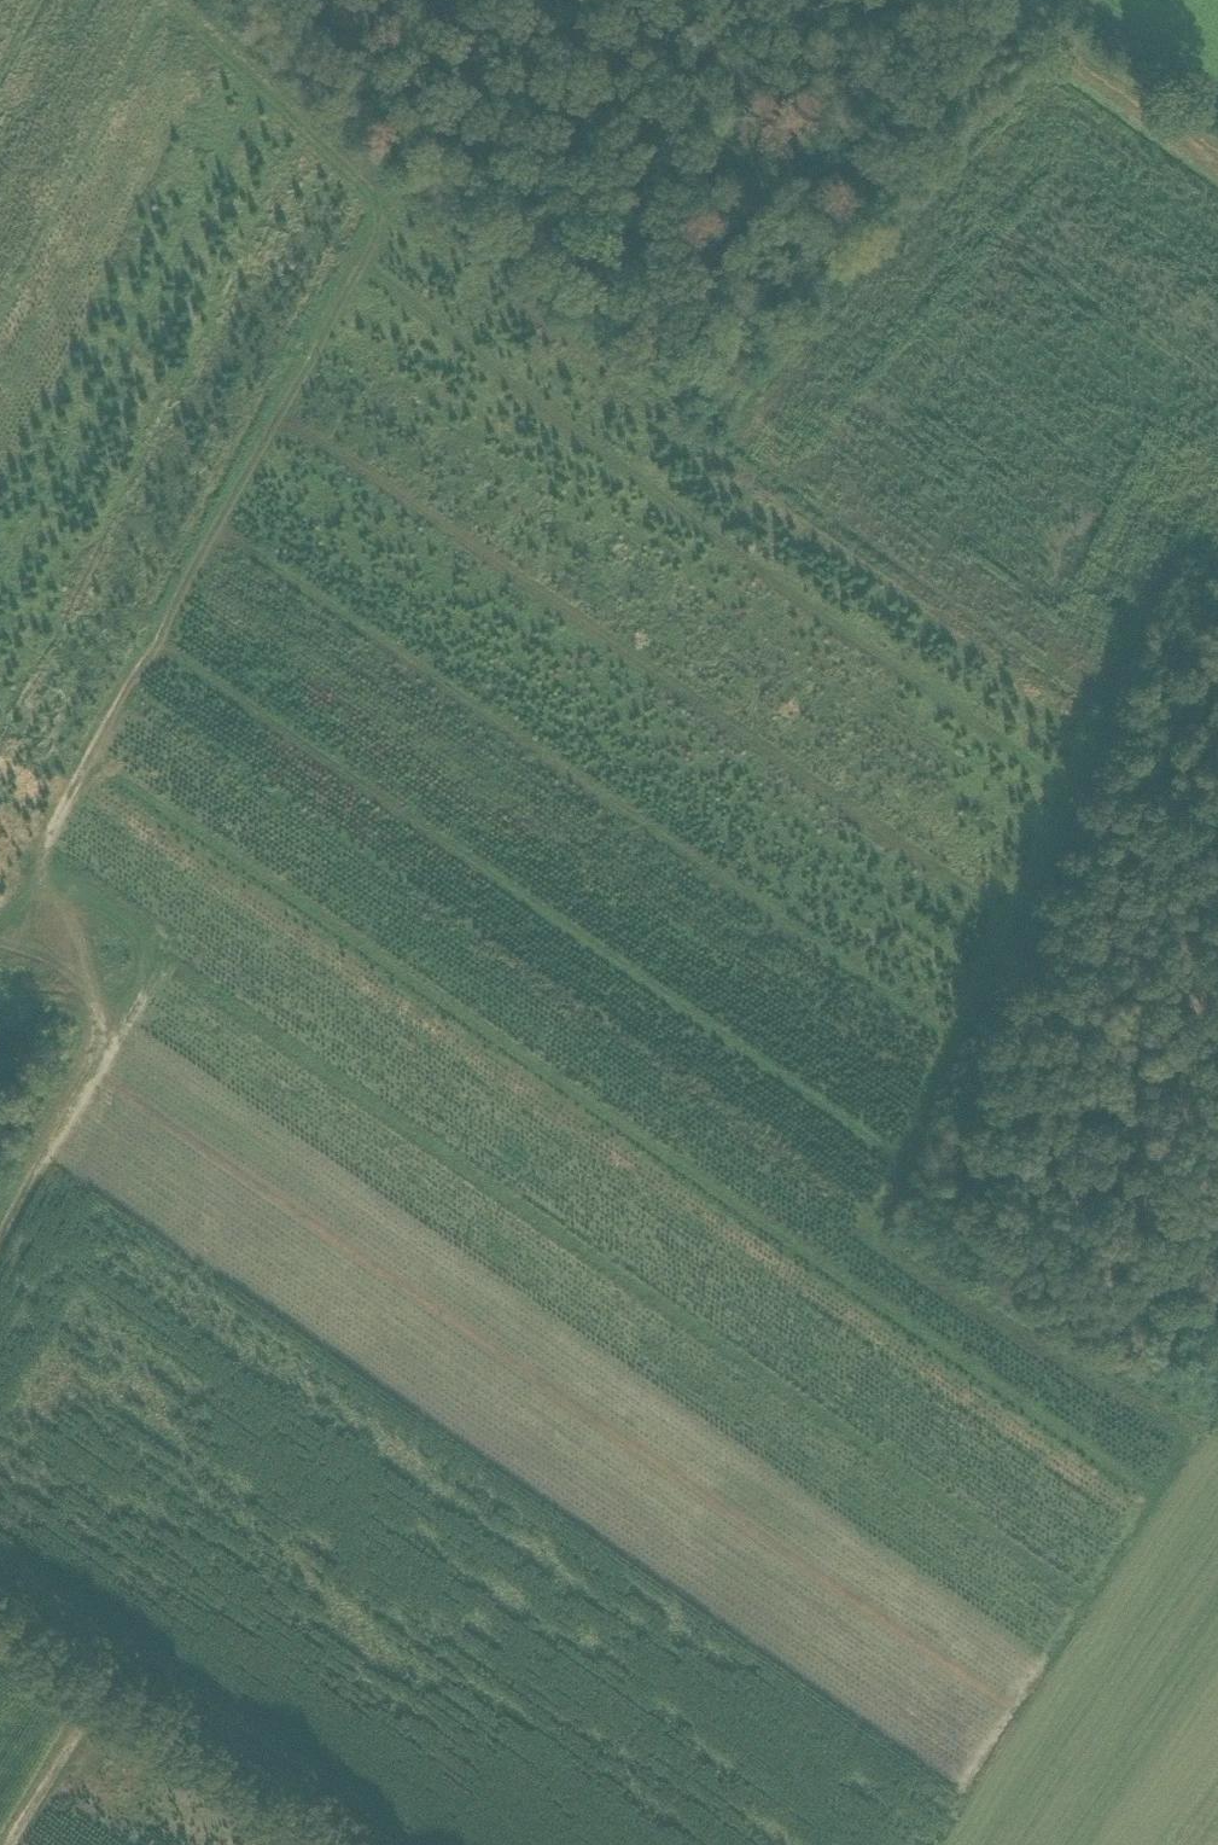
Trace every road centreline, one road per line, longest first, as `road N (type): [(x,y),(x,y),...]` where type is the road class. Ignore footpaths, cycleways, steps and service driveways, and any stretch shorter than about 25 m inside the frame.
road 1 (unclassified): [(380,1844),(0,1588)]
road 2 (track): [(1217,154),(1014,0)]
road 3 (track): [(10,1844),(121,1665)]

